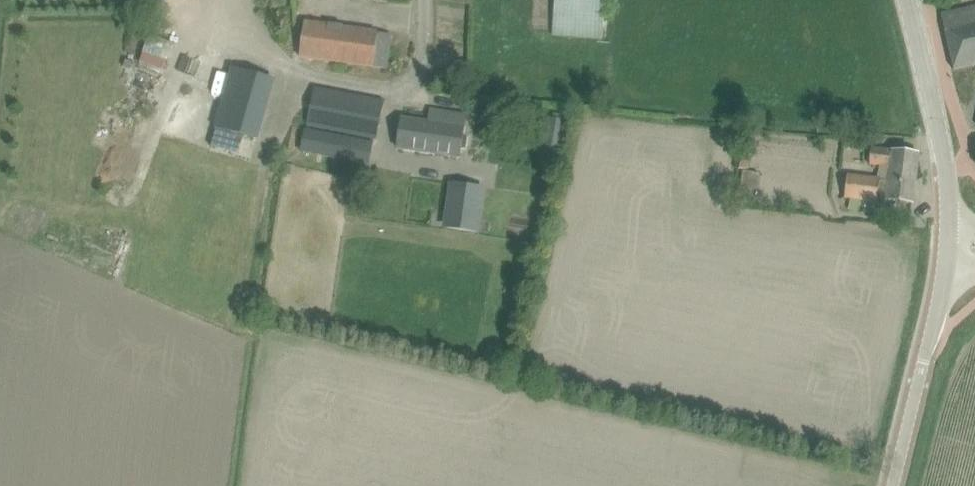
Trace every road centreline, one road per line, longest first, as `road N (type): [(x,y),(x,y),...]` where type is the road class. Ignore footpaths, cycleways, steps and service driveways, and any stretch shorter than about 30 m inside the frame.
road 1 (residential): [(219,4),(213,31),(290,67),(415,97),(424,0)]
road 2 (secondary): [(950,226),(946,170),(907,0)]
road 3 (secondary): [(893,485),(947,267)]

